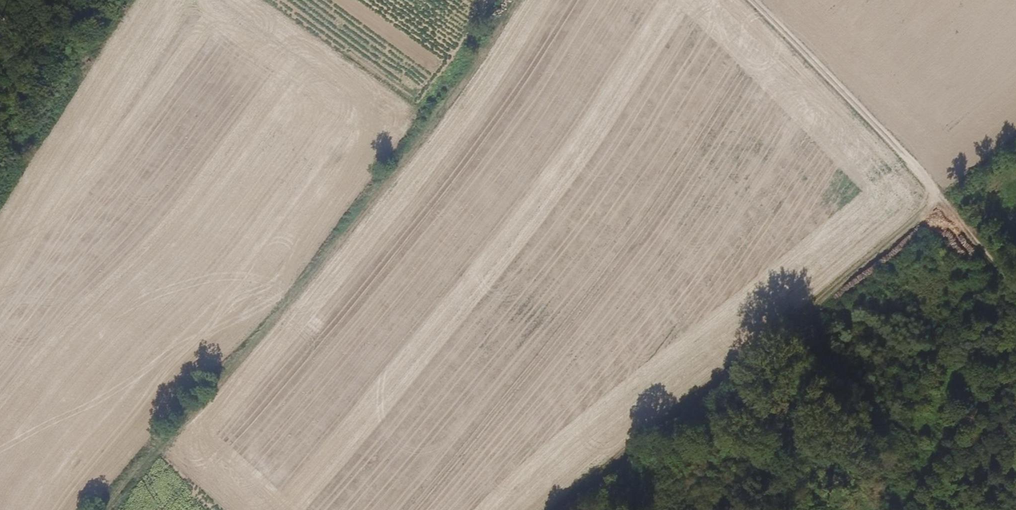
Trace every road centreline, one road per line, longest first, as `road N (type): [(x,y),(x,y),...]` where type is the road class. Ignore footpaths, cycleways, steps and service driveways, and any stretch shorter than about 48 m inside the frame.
road 1 (track): [(96,509),(347,224),(509,0)]
road 2 (track): [(582,509),(941,203)]
road 3 (track): [(926,181),(750,0)]
road 4 (track): [(926,181),(968,243),(1015,384)]

